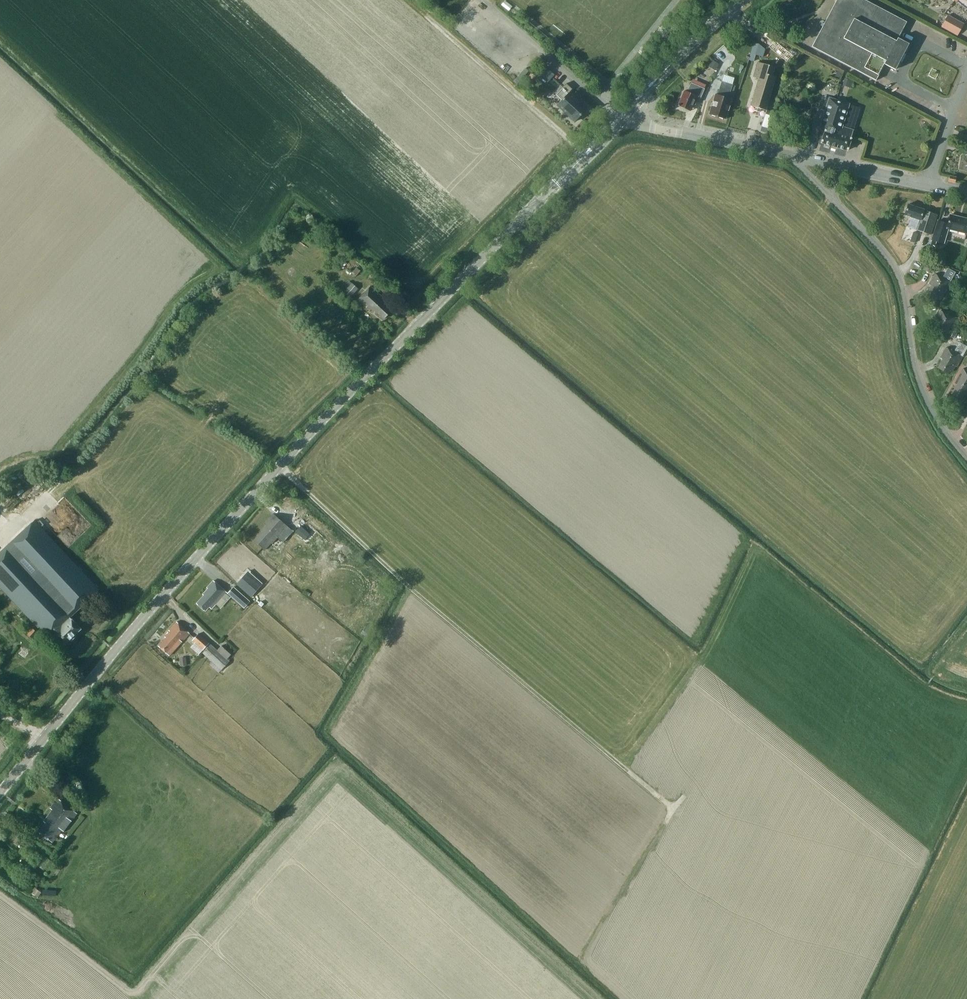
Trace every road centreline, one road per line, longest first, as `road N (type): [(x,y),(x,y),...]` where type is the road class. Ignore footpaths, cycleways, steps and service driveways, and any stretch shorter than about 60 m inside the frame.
road 1 (tertiary): [(0,795),(174,579),(623,112)]
road 2 (track): [(279,466),(625,768)]
road 3 (unclassified): [(966,455),(927,399),(902,283),(889,257),(832,197)]
road 4 (track): [(586,155),(429,19)]
road 5 (unclassified): [(623,112),(644,126),(792,157)]
road 6 (tertiary): [(623,112),(744,0)]

